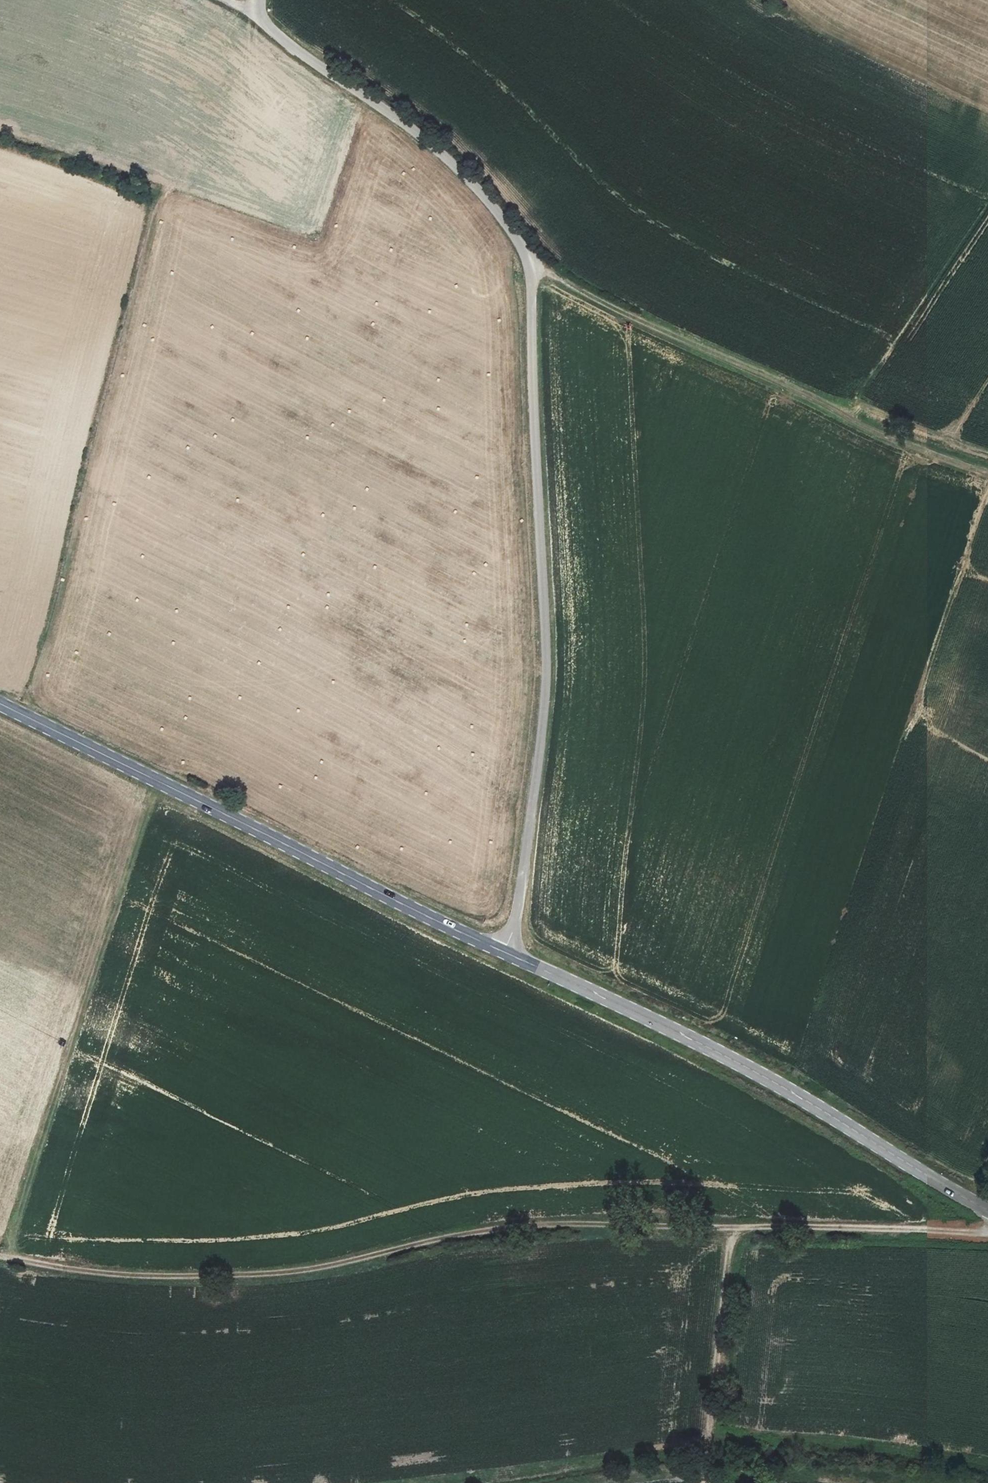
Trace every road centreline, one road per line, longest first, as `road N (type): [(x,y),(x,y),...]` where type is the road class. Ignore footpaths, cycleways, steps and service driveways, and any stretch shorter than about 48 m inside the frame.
road 1 (residential): [(504,952),(548,703),(529,256),(440,146),(253,14),(260,0)]
road 2 (track): [(0,1253),(114,1273),(301,1271),(531,1225),(987,1234)]
road 3 (secondary): [(0,705),(504,952)]
road 4 (secondary): [(504,952),(717,1050),(987,1211)]
road 5 (track): [(987,473),(636,321),(529,256)]
road 6 (track): [(731,1227),(707,1454)]

